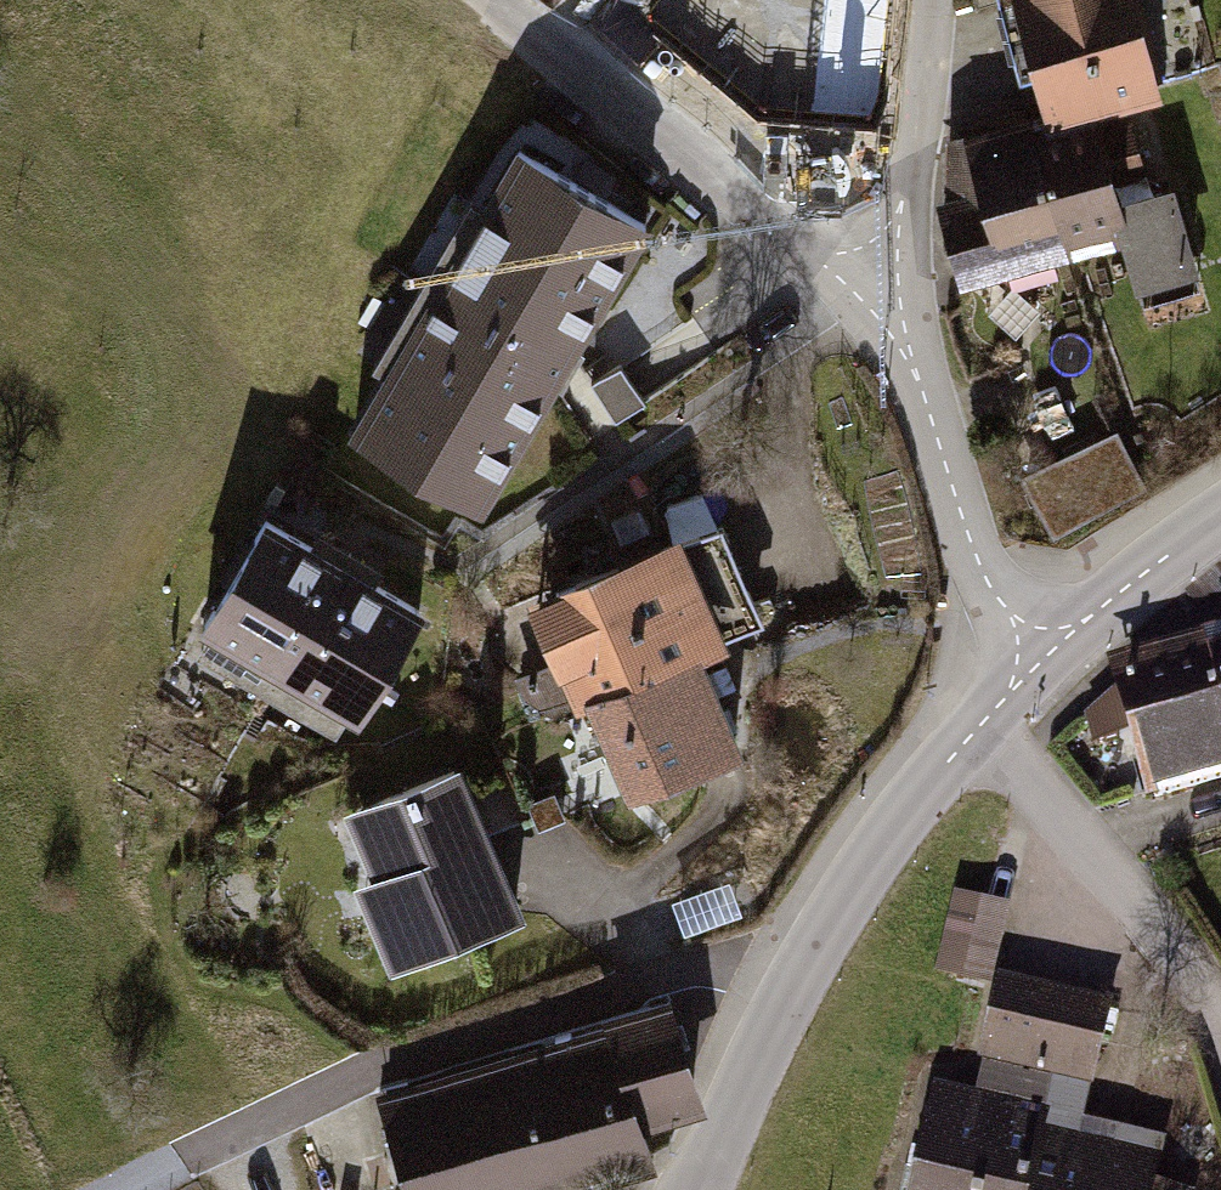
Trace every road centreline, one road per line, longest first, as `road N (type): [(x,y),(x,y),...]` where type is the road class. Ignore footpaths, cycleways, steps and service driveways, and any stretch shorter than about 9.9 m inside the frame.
road 1 (tertiary): [(1037,658),(866,872),(776,1028),(698,1189)]
road 2 (residential): [(888,279),(782,227),(696,171),(491,0)]
road 3 (residential): [(1037,658),(974,543),(888,279)]
road 4 (residential): [(929,0),(909,214),(888,279)]
road 5 (tertiary): [(1220,521),(1125,584),(1037,658)]

